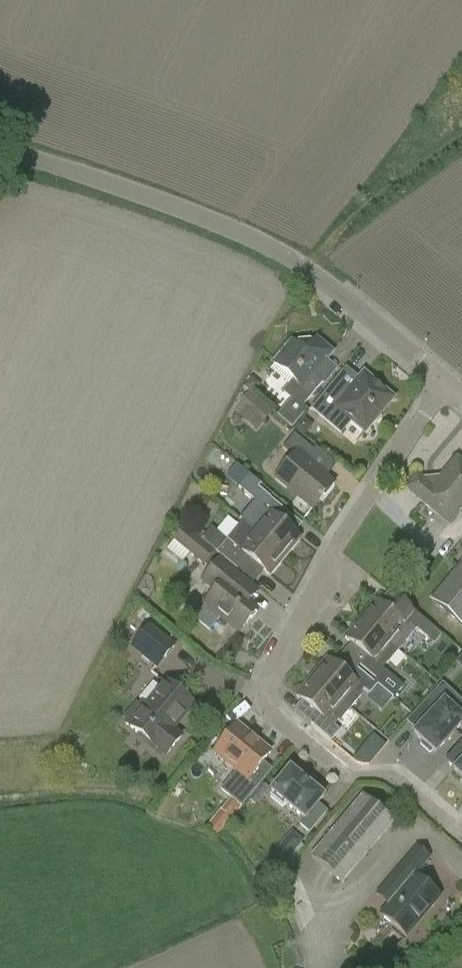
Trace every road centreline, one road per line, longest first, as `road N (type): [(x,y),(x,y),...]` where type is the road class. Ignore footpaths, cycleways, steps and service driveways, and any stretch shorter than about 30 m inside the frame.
road 1 (residential): [(461,838),(390,777),(351,778),(257,702),(332,558),(446,381)]
road 2 (tertiary): [(446,381),(304,265),(0,145)]

